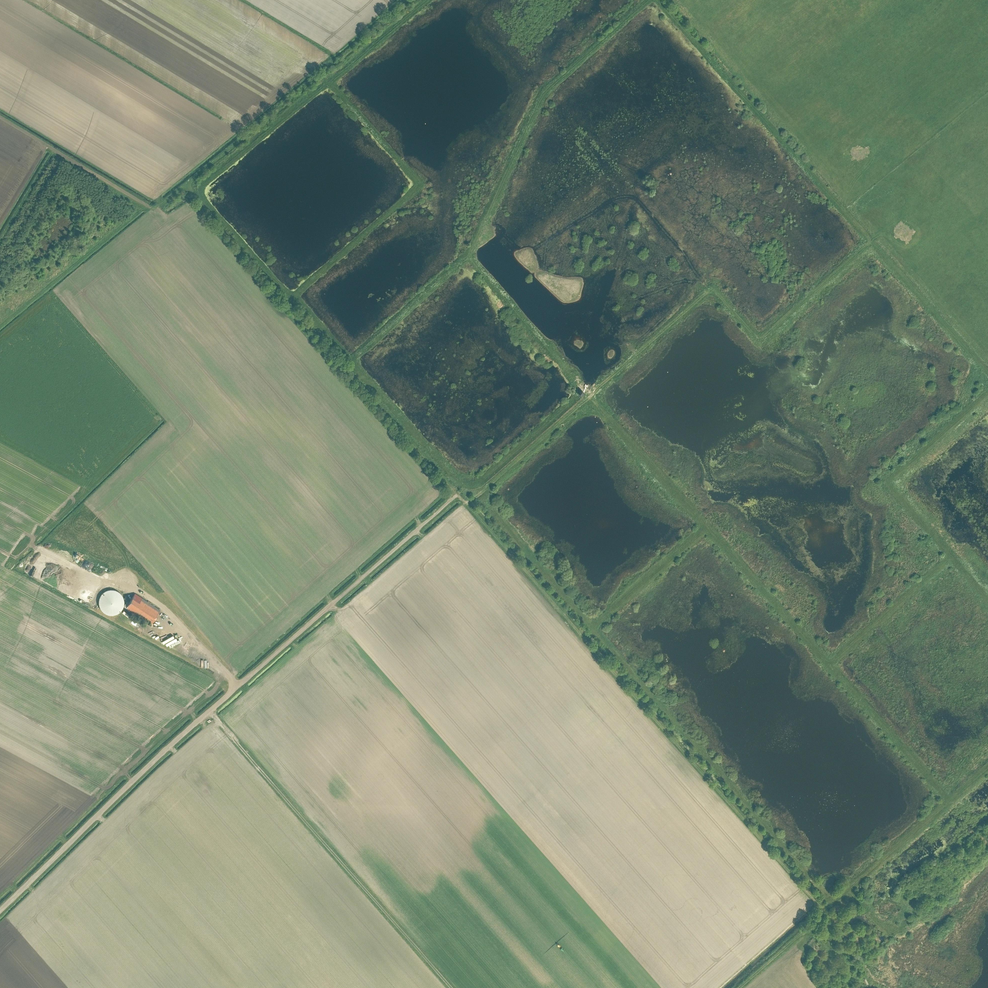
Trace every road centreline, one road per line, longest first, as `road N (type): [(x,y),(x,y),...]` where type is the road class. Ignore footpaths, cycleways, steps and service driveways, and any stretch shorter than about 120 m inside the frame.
road 1 (track): [(0,910),(193,725),(458,493)]
road 2 (track): [(590,396),(946,800),(987,764)]
road 3 (track): [(871,242),(764,335),(754,336),(709,291),(465,502)]
road 4 (track): [(453,987),(209,712)]
road 5 (track): [(987,600),(888,483),(987,393)]
road 6 (track): [(185,186),(153,208),(0,117)]
road 7 (track): [(830,665),(949,556)]
road 8 (track): [(239,685),(137,591)]
road 9 (track): [(946,800),(847,891)]

